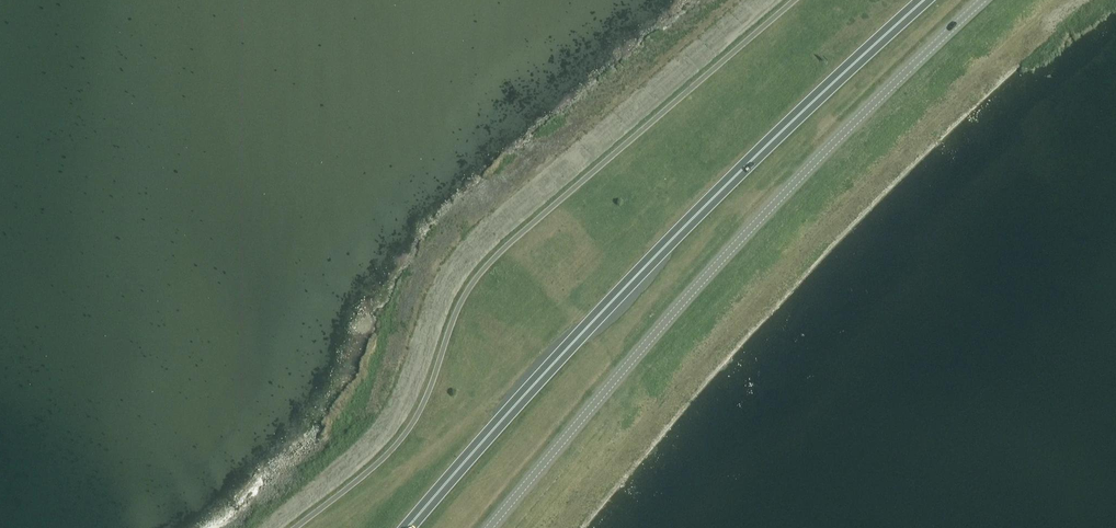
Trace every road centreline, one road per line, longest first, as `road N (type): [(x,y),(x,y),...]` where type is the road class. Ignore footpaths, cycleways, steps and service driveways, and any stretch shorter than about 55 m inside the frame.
road 1 (trunk): [(410,527),(672,240),(924,0)]
road 2 (tertiary): [(490,527),(704,280),(983,0)]

